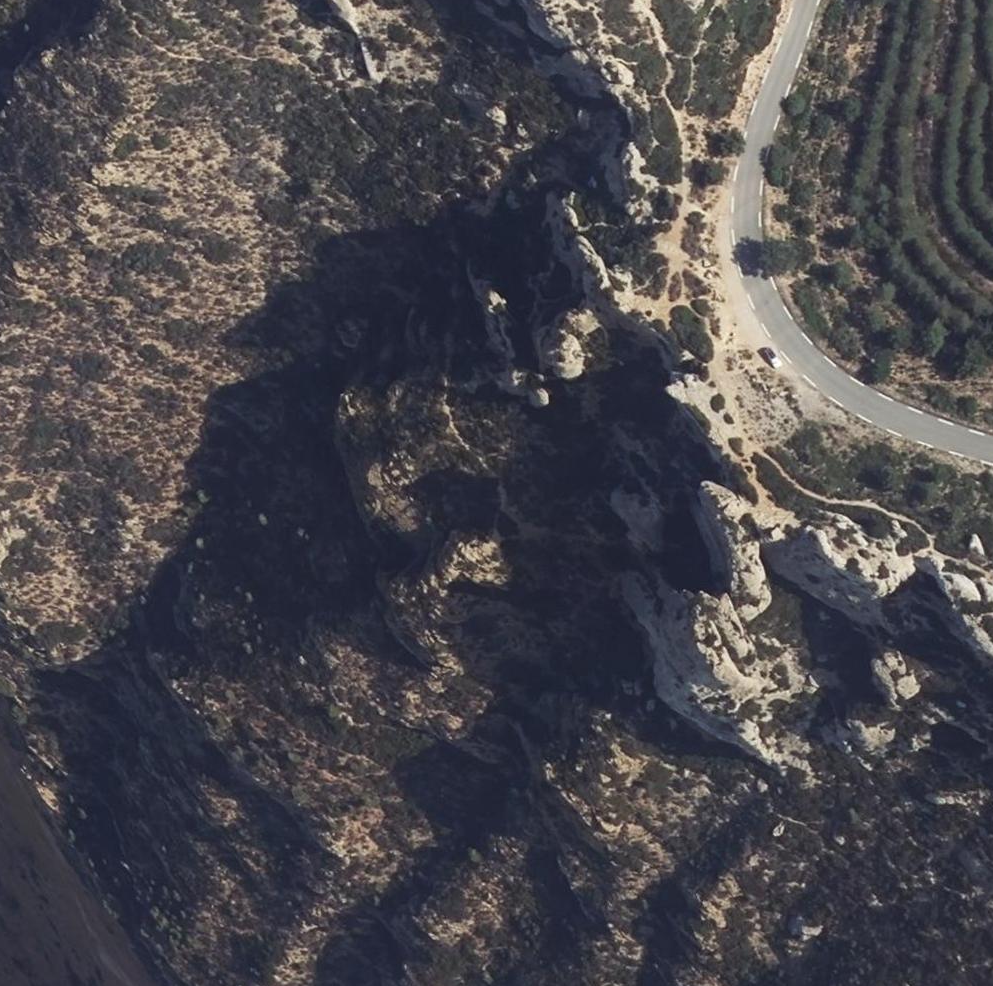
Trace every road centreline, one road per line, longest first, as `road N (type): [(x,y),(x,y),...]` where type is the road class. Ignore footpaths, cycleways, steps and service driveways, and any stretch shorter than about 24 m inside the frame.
road 1 (tertiary): [(806,0),(750,164),(744,215),(756,280),(784,334),(832,381),(885,412),(992,449)]

